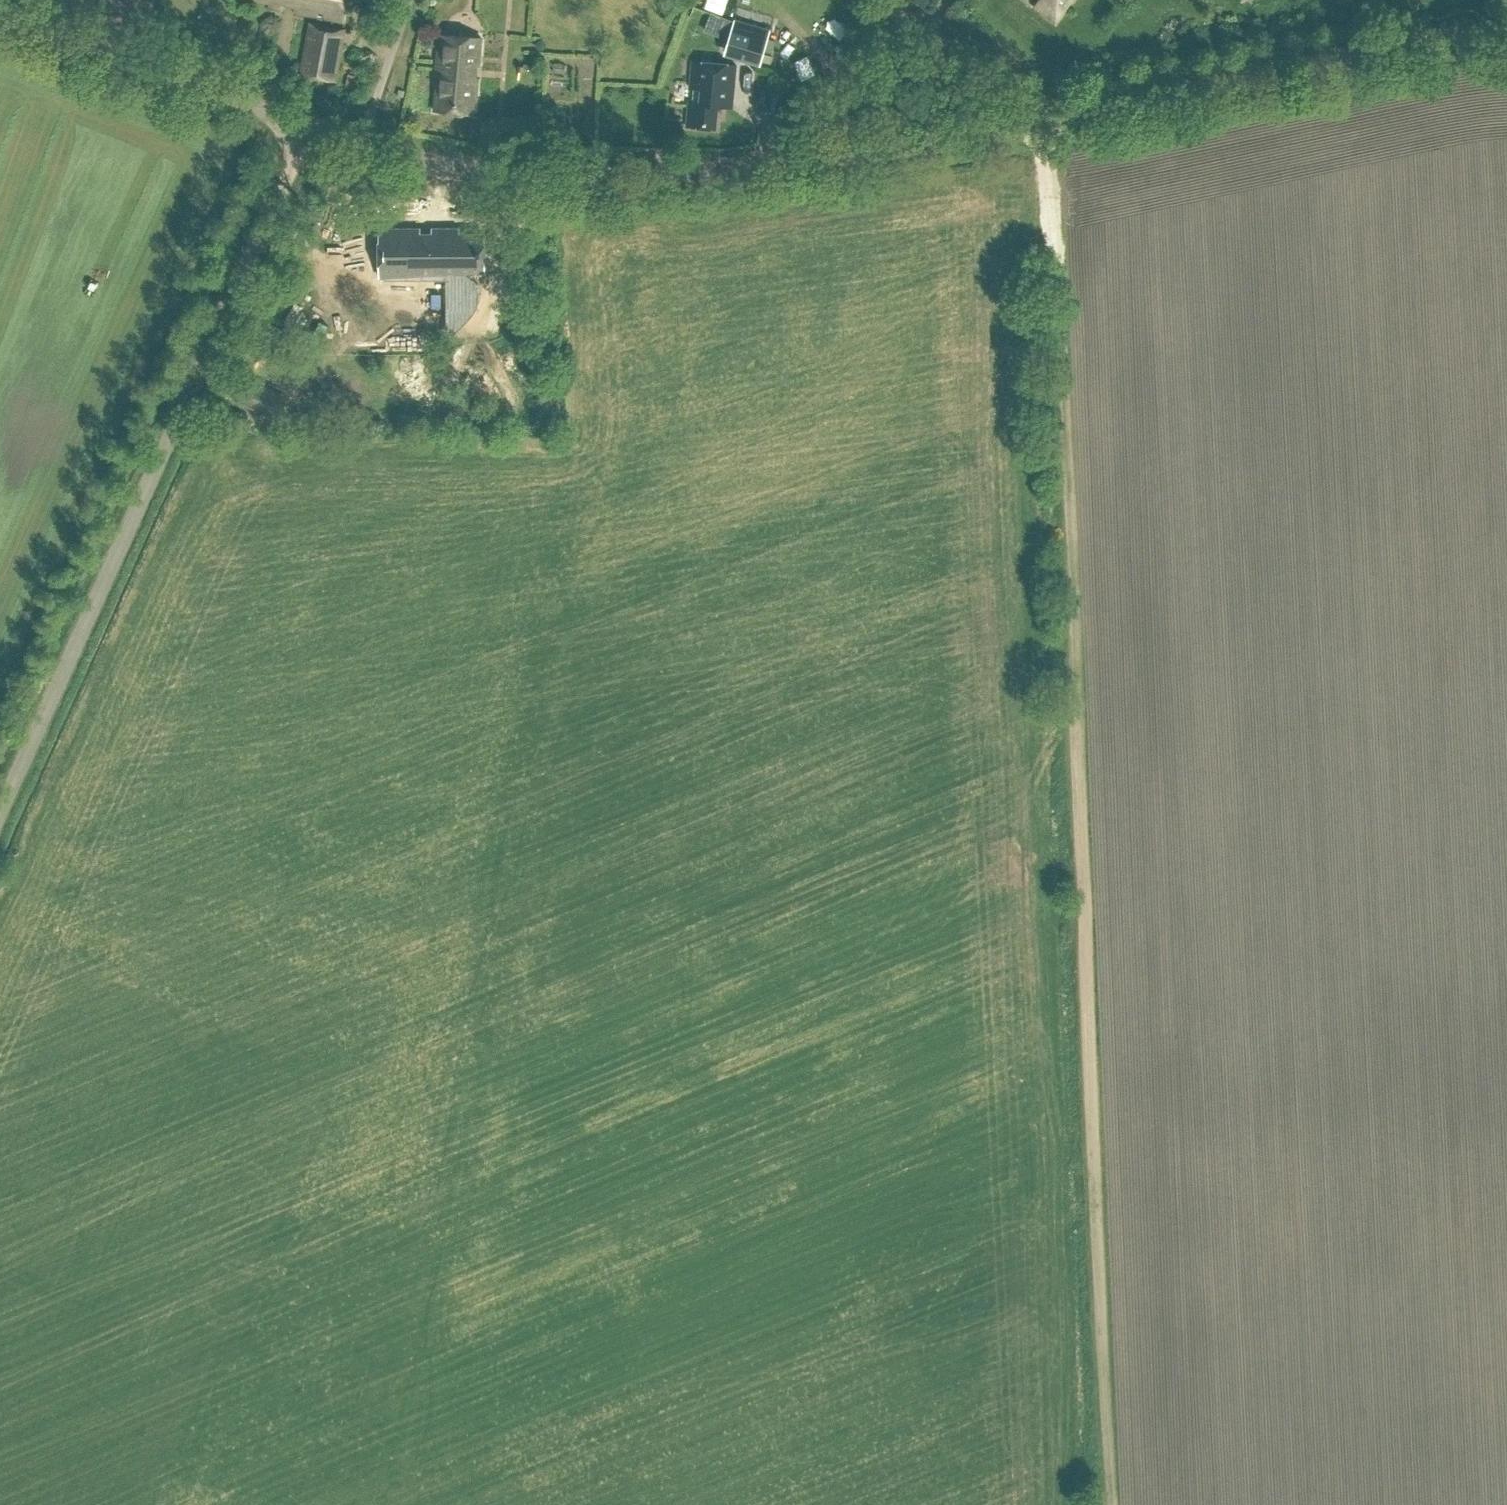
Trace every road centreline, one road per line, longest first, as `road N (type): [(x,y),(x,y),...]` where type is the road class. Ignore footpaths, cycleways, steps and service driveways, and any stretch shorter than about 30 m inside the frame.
road 1 (track): [(1109,1504),(1061,346),(1039,123)]
road 2 (unclassified): [(0,809),(308,125)]
road 3 (unclassified): [(1506,29),(1039,123)]
road 4 (unclassified): [(735,168),(608,174),(448,168),(308,125)]
road 5 (residential): [(735,168),(772,147),(881,43),(911,34),(980,62),(1026,99),(1039,123)]
road 6 (unclassified): [(308,125),(0,11)]
road 7 (unclassified): [(1039,123),(735,168)]

